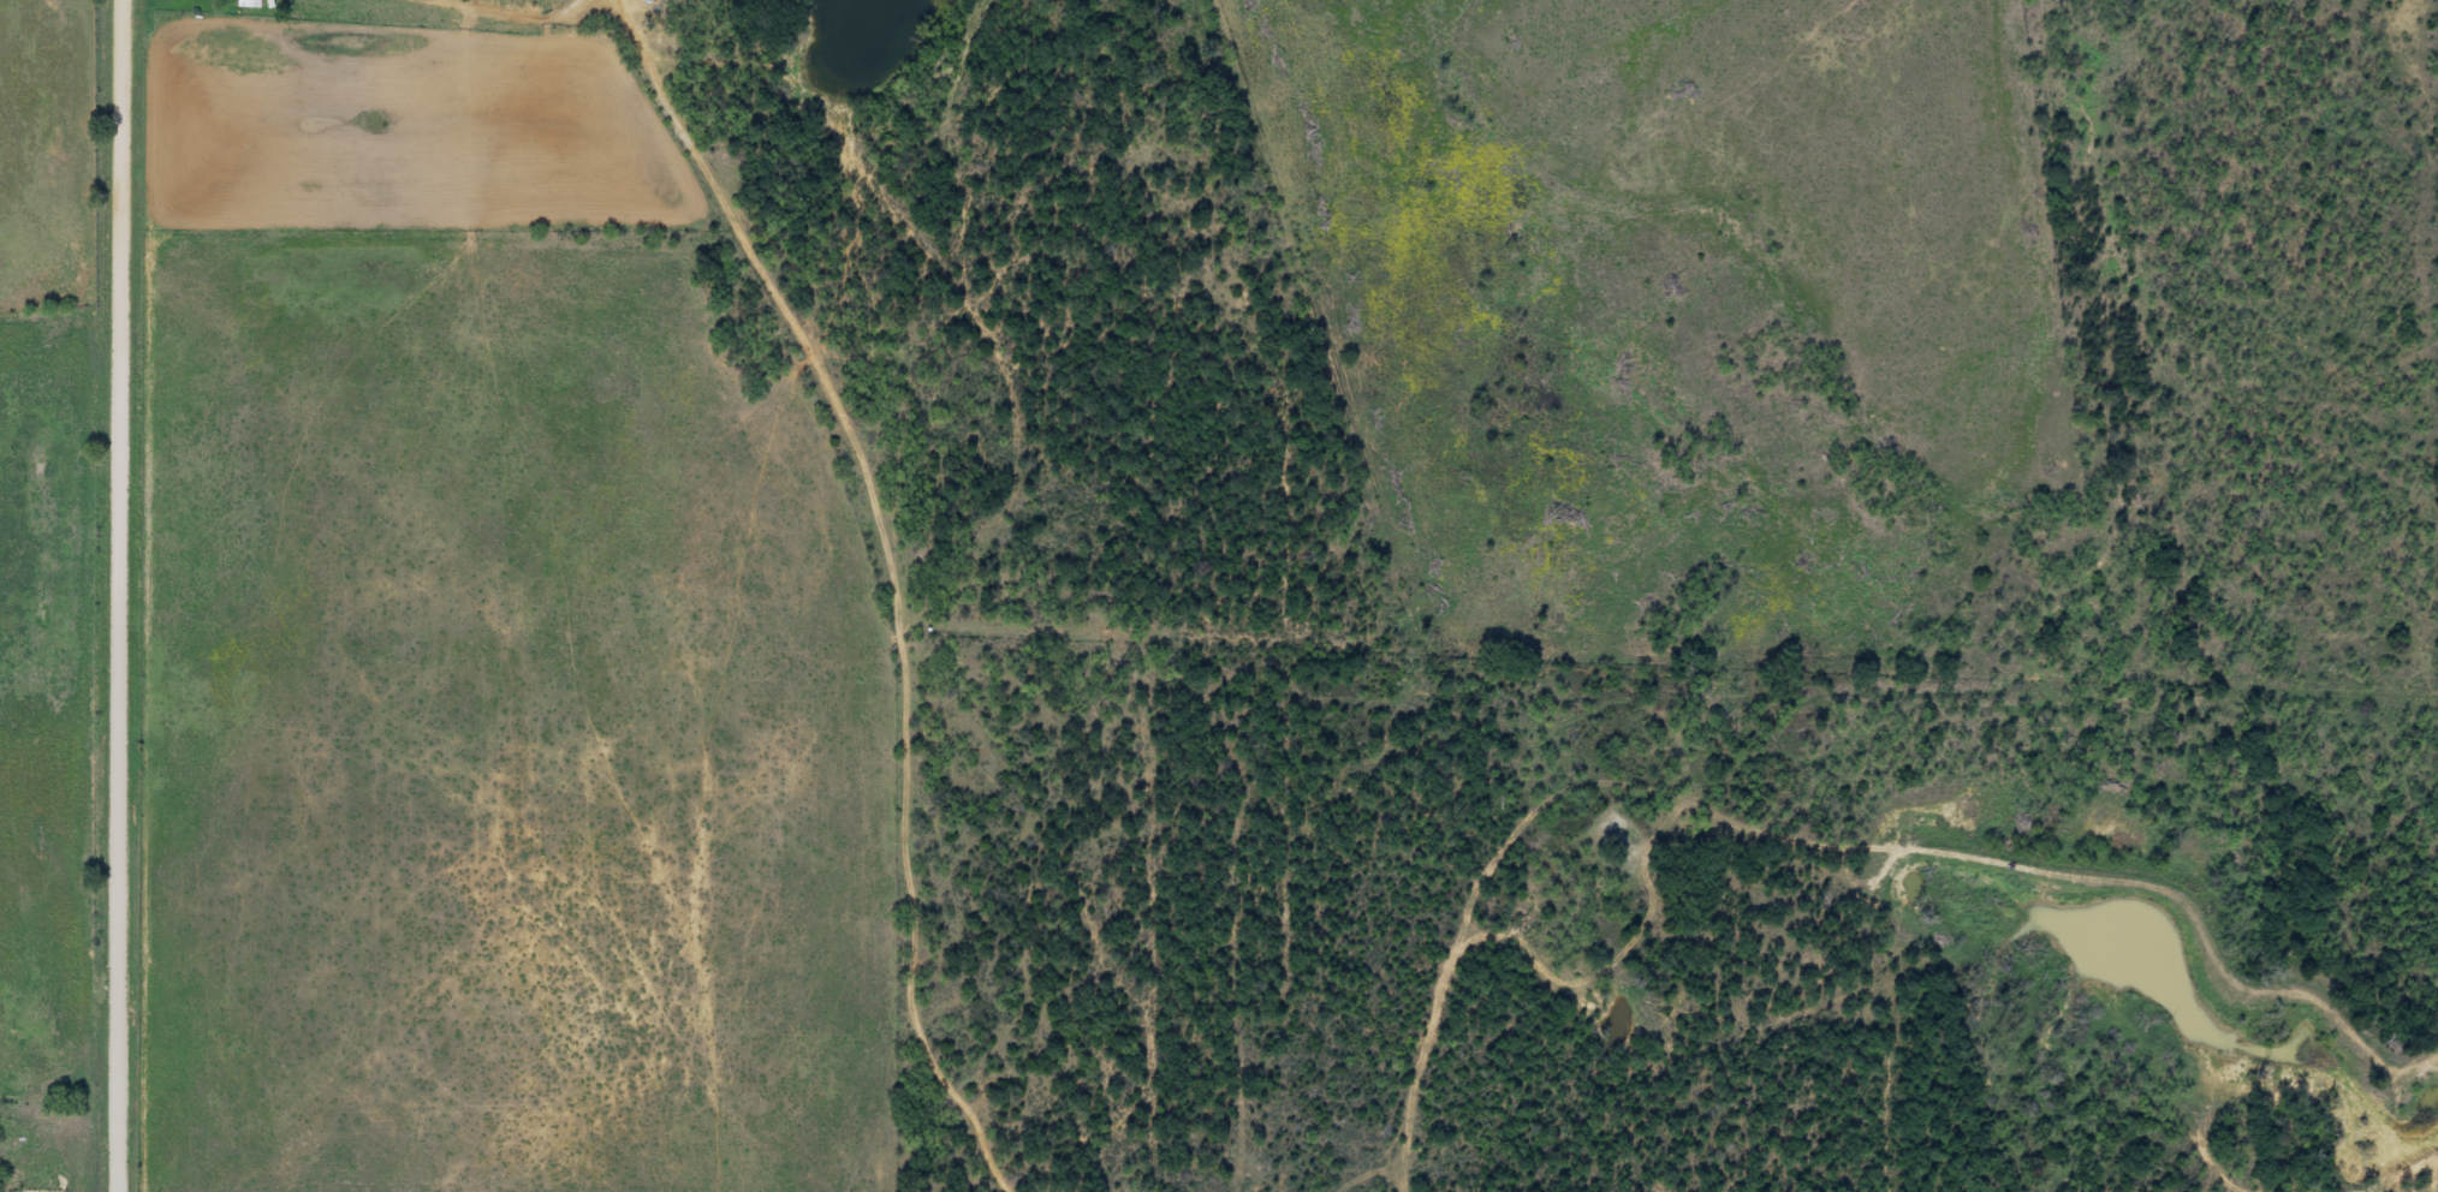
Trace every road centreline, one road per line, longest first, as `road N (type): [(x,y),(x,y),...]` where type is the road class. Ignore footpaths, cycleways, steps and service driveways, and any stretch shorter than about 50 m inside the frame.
road 1 (residential): [(1054,1191),(1019,1128),(988,614),(939,418),(921,412),(897,315),(805,162),(659,34),(348,0)]
road 2 (residential): [(161,1191),(160,0)]

